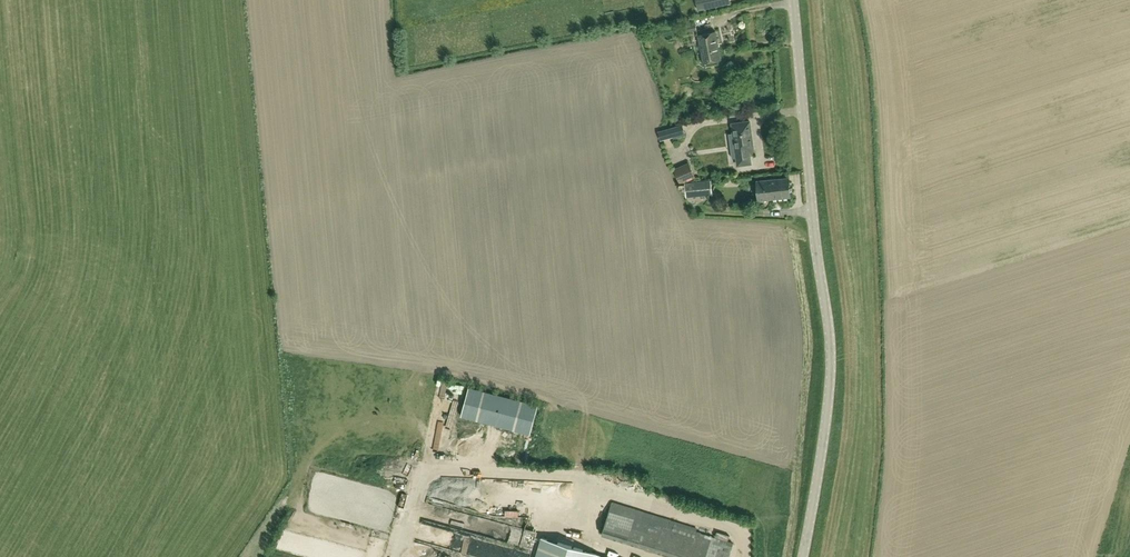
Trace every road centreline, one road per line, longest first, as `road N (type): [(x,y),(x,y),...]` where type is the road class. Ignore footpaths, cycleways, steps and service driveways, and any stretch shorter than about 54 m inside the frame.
road 1 (tertiary): [(803,556),(824,448),(830,325),(808,212),(792,0)]

